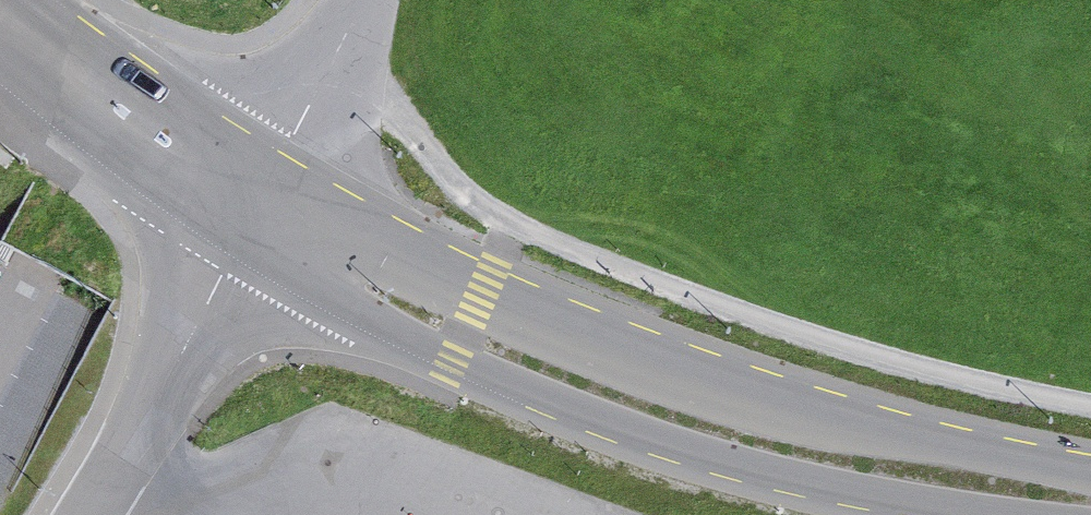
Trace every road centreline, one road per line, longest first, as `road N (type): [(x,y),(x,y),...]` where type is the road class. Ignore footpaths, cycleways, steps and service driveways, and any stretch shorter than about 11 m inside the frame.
road 1 (secondary): [(257,204),(371,282),(506,352),(654,410),(809,454),(1090,498)]
road 2 (track): [(1090,407),(853,352),(513,222),(437,170),(391,107),(325,76)]
road 3 (residential): [(88,514),(257,204)]
road 4 (secondary): [(0,14),(257,204)]
road 5 (residential): [(257,204),(367,0)]

